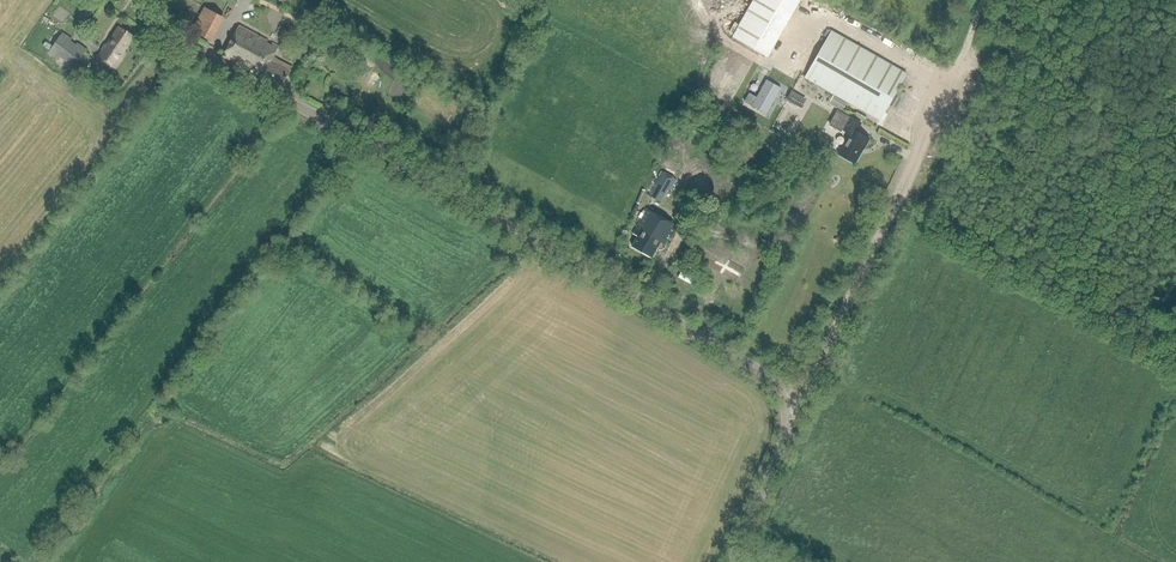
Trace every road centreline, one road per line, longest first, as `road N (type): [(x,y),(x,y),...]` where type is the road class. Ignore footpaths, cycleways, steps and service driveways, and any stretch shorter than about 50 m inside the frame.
road 1 (tertiary): [(730,561),(784,442),(788,417),(775,382),(156,28),(136,0)]
road 2 (track): [(784,397),(806,384),(985,0)]

